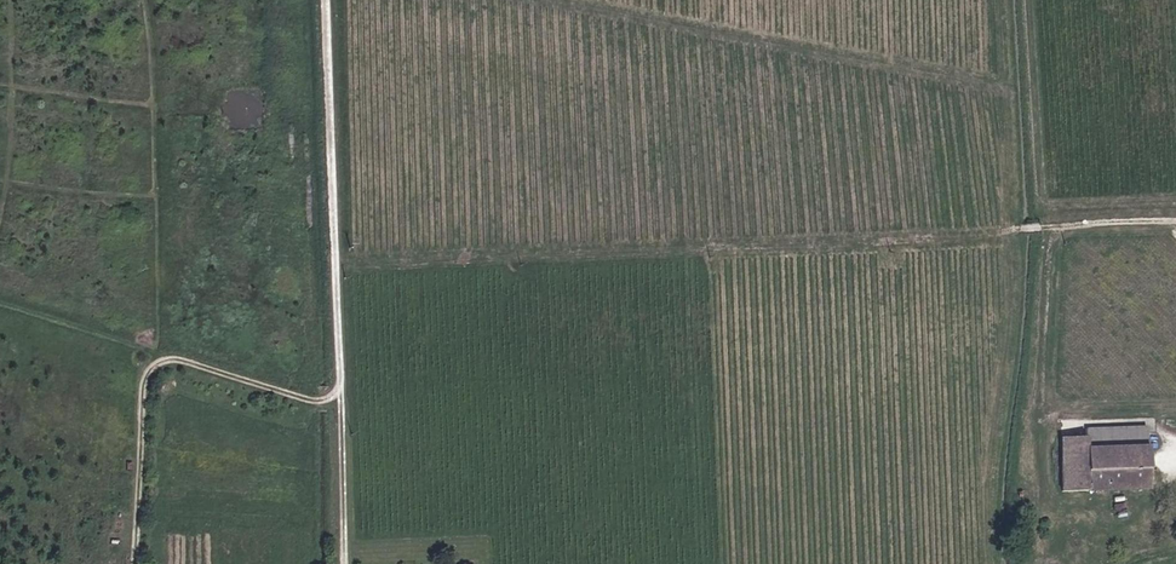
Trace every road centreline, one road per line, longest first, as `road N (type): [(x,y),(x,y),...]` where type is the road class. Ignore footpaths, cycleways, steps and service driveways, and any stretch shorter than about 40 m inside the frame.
road 1 (track): [(330,0),(349,563)]
road 2 (track): [(344,391),(310,399),(185,361),(161,364),(147,384),(139,563)]
road 3 (track): [(1175,222),(1090,223),(1057,237),(1045,460),(1057,506)]

